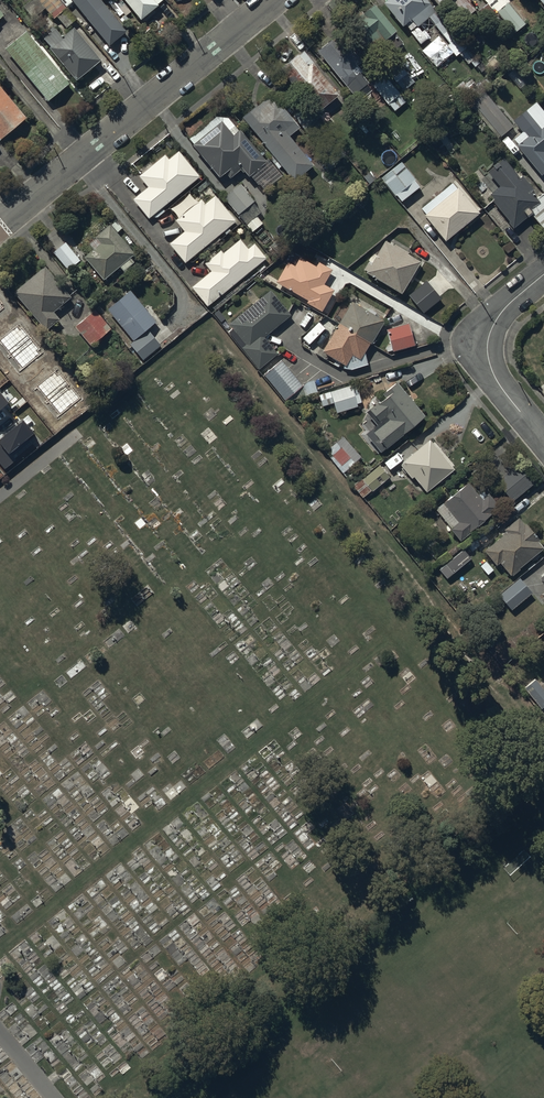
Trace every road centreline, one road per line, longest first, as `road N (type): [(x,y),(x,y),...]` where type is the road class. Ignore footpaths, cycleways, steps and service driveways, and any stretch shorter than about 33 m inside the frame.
road 1 (residential): [(274,0),(0,225)]
road 2 (residential): [(543,440),(499,385),(488,350),(497,317),(543,275)]

